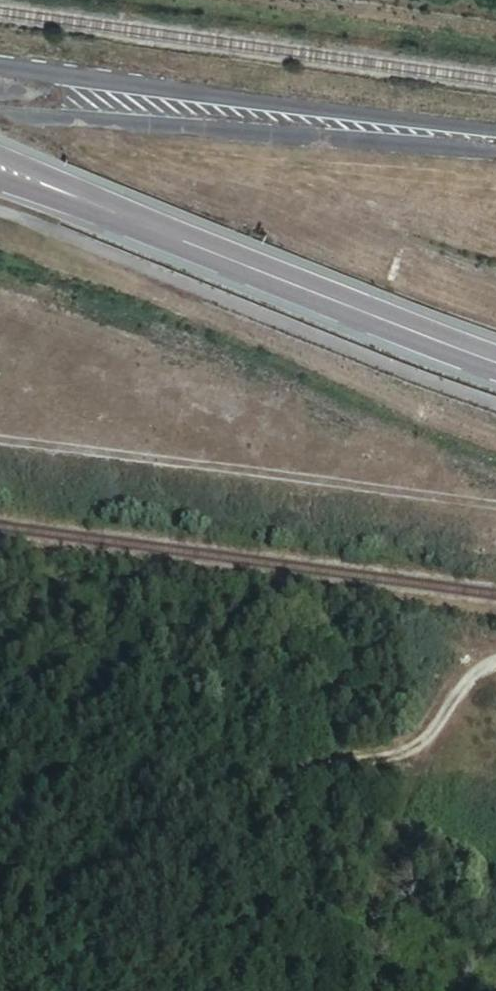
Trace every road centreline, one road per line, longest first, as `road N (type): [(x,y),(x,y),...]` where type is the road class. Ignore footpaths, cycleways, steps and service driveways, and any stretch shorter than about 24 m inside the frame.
road 1 (tertiary): [(0,167),(495,363)]
road 2 (track): [(495,506),(0,441)]
road 3 (track): [(0,751),(57,780),(97,789),(204,772),(278,781),(318,761),(378,762),(417,750)]
road 4 (track): [(495,669),(456,698),(417,750),(390,846),(377,990)]

